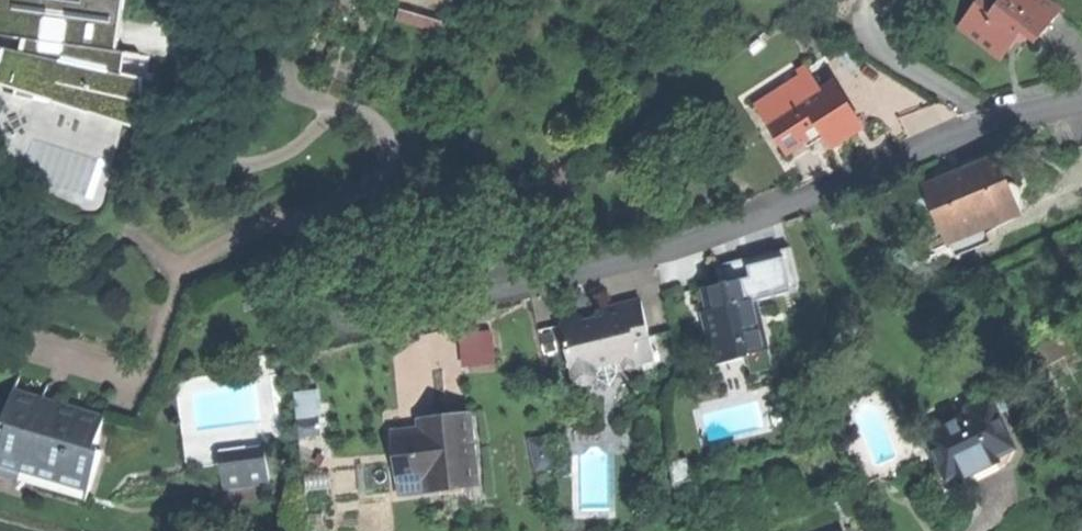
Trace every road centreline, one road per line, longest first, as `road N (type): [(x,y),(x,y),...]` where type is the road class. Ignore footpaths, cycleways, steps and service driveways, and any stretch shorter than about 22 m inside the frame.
road 1 (unclassified): [(1081,91),(1014,107),(725,226),(531,280),(369,314),(339,302),(301,227),(257,231),(177,273),(162,338),(140,357),(99,360),(0,336)]

